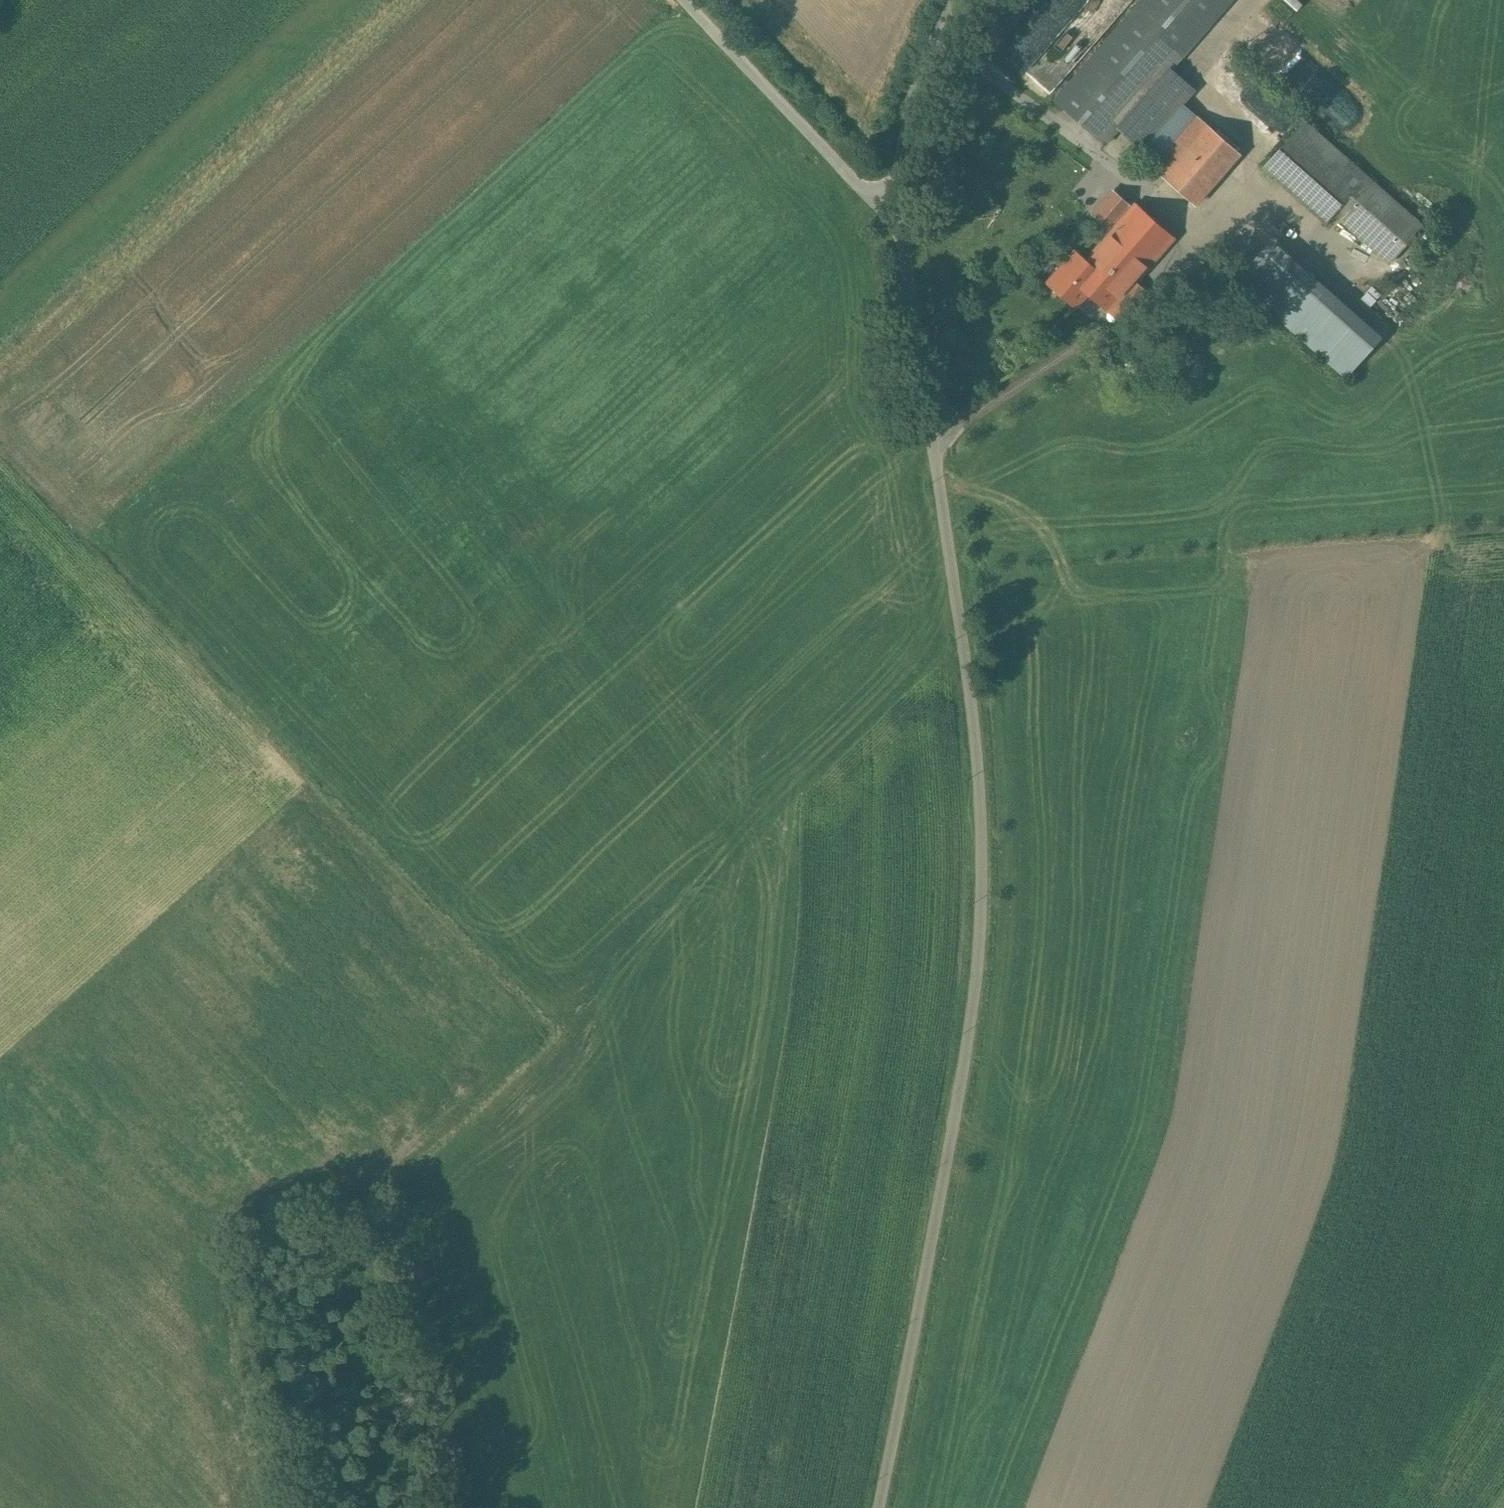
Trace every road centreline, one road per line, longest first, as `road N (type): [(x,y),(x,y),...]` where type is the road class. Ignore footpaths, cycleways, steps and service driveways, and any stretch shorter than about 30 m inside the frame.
road 1 (unclassified): [(882,1507),(978,993),(980,869),(966,646),(910,235),(913,101),(959,0)]
road 2 (track): [(939,445),(1053,359),(1145,317),(1236,212)]
road 3 (track): [(910,235),(694,0)]

